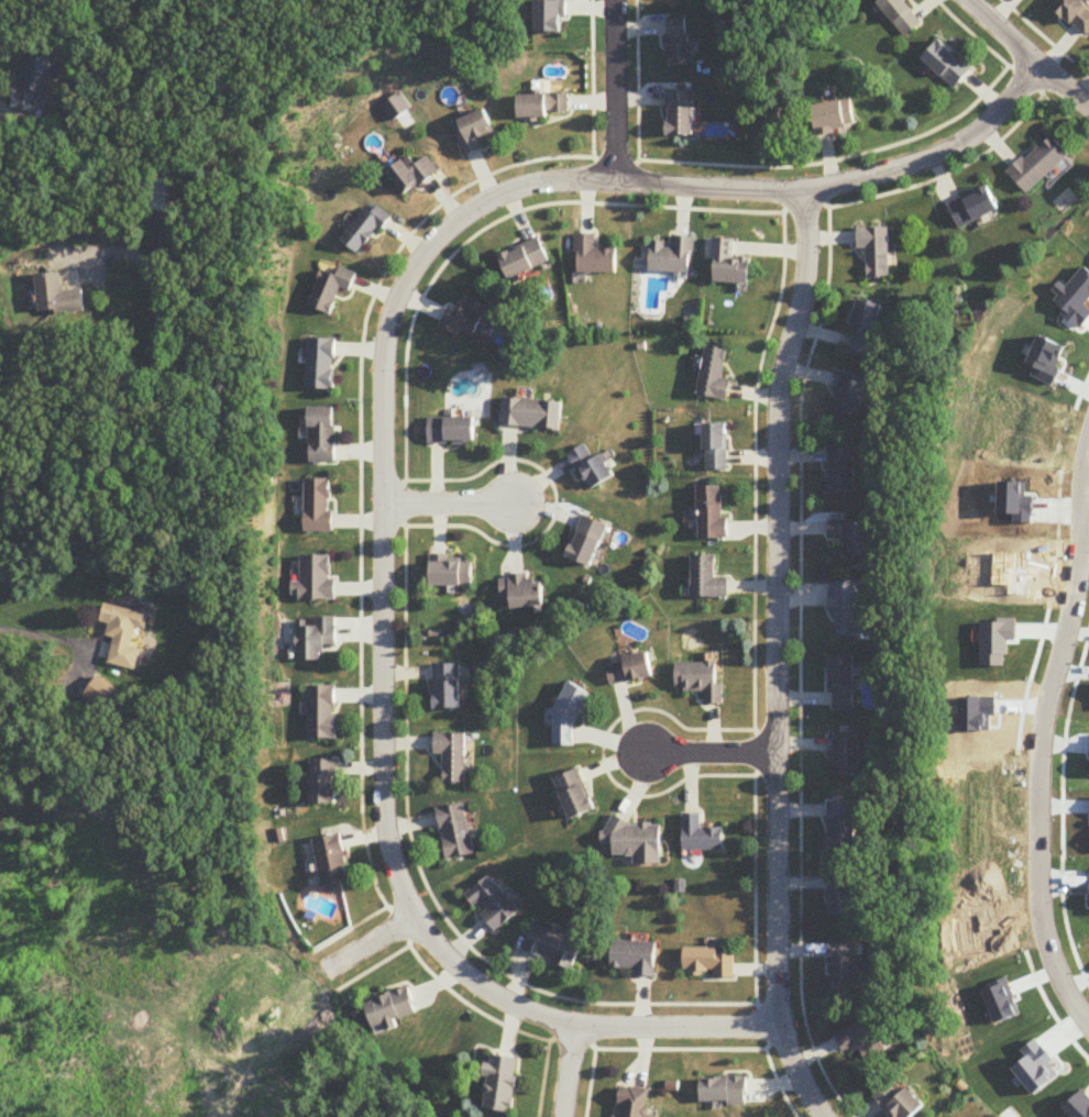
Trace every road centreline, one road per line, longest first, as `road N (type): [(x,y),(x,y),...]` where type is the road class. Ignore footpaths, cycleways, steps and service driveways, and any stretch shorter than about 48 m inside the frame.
road 1 (residential): [(914,166),(806,192),(618,181),(534,186),(484,204),(444,235),(399,295),(387,345),(386,825),(416,917),(486,991),(547,1017),(629,1028),(781,1027)]
road 2 (residential): [(806,192),(807,299),(779,390),(778,988),(795,1079),(822,1116)]
road 3 (residential): [(1088,1017),(1056,963),(1043,921),(1038,772),(1088,443)]
road 4 (residential): [(617,0),(618,181)]
road 5 (residential): [(1036,60),(1002,112),(914,166)]
road 6 (residential): [(972,0),(1088,107)]
road 7 (residential): [(778,754),(645,754)]
road 8 (residential): [(386,506),(515,505)]

